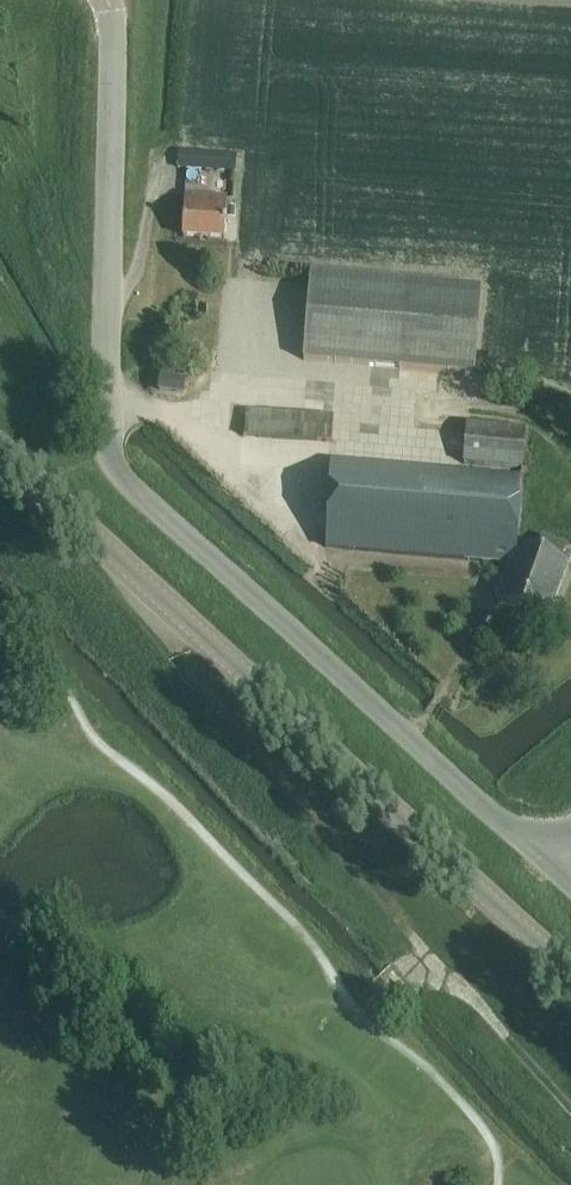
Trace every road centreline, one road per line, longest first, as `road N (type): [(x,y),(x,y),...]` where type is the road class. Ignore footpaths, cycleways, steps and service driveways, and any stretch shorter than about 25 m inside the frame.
road 1 (unclassified): [(550,867),(117,469),(106,406),(114,29),(108,0)]
road 2 (tertiary): [(570,975),(0,450)]
road 3 (track): [(570,1088),(438,964),(209,686),(138,578)]

